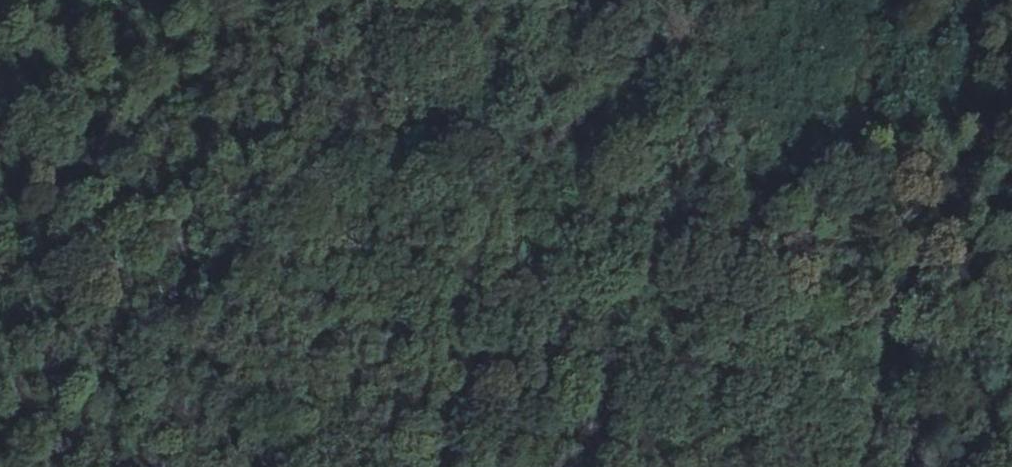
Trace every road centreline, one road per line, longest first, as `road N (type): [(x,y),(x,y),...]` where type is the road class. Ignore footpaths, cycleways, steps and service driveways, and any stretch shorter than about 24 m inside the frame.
road 1 (track): [(0,157),(97,150),(143,136),(265,0)]

